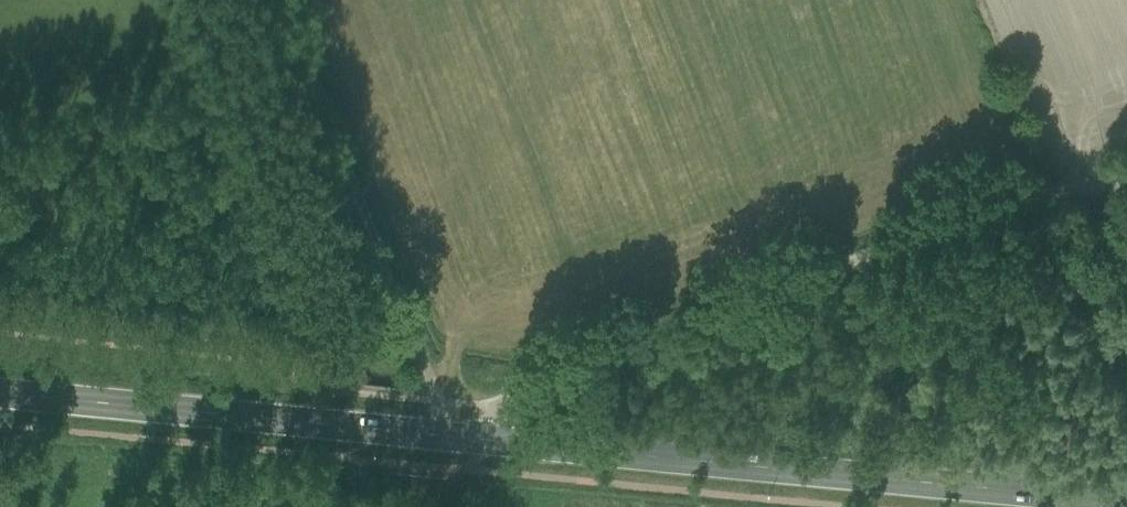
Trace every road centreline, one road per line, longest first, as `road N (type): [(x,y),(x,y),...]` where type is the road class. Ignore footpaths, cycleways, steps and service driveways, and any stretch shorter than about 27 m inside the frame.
road 1 (unclassified): [(1126,180),(911,239),(501,407),(488,438)]
road 2 (secondary): [(1126,499),(488,438)]
road 3 (unclassified): [(284,0),(451,434)]
road 4 (secondary): [(451,434),(0,393)]

